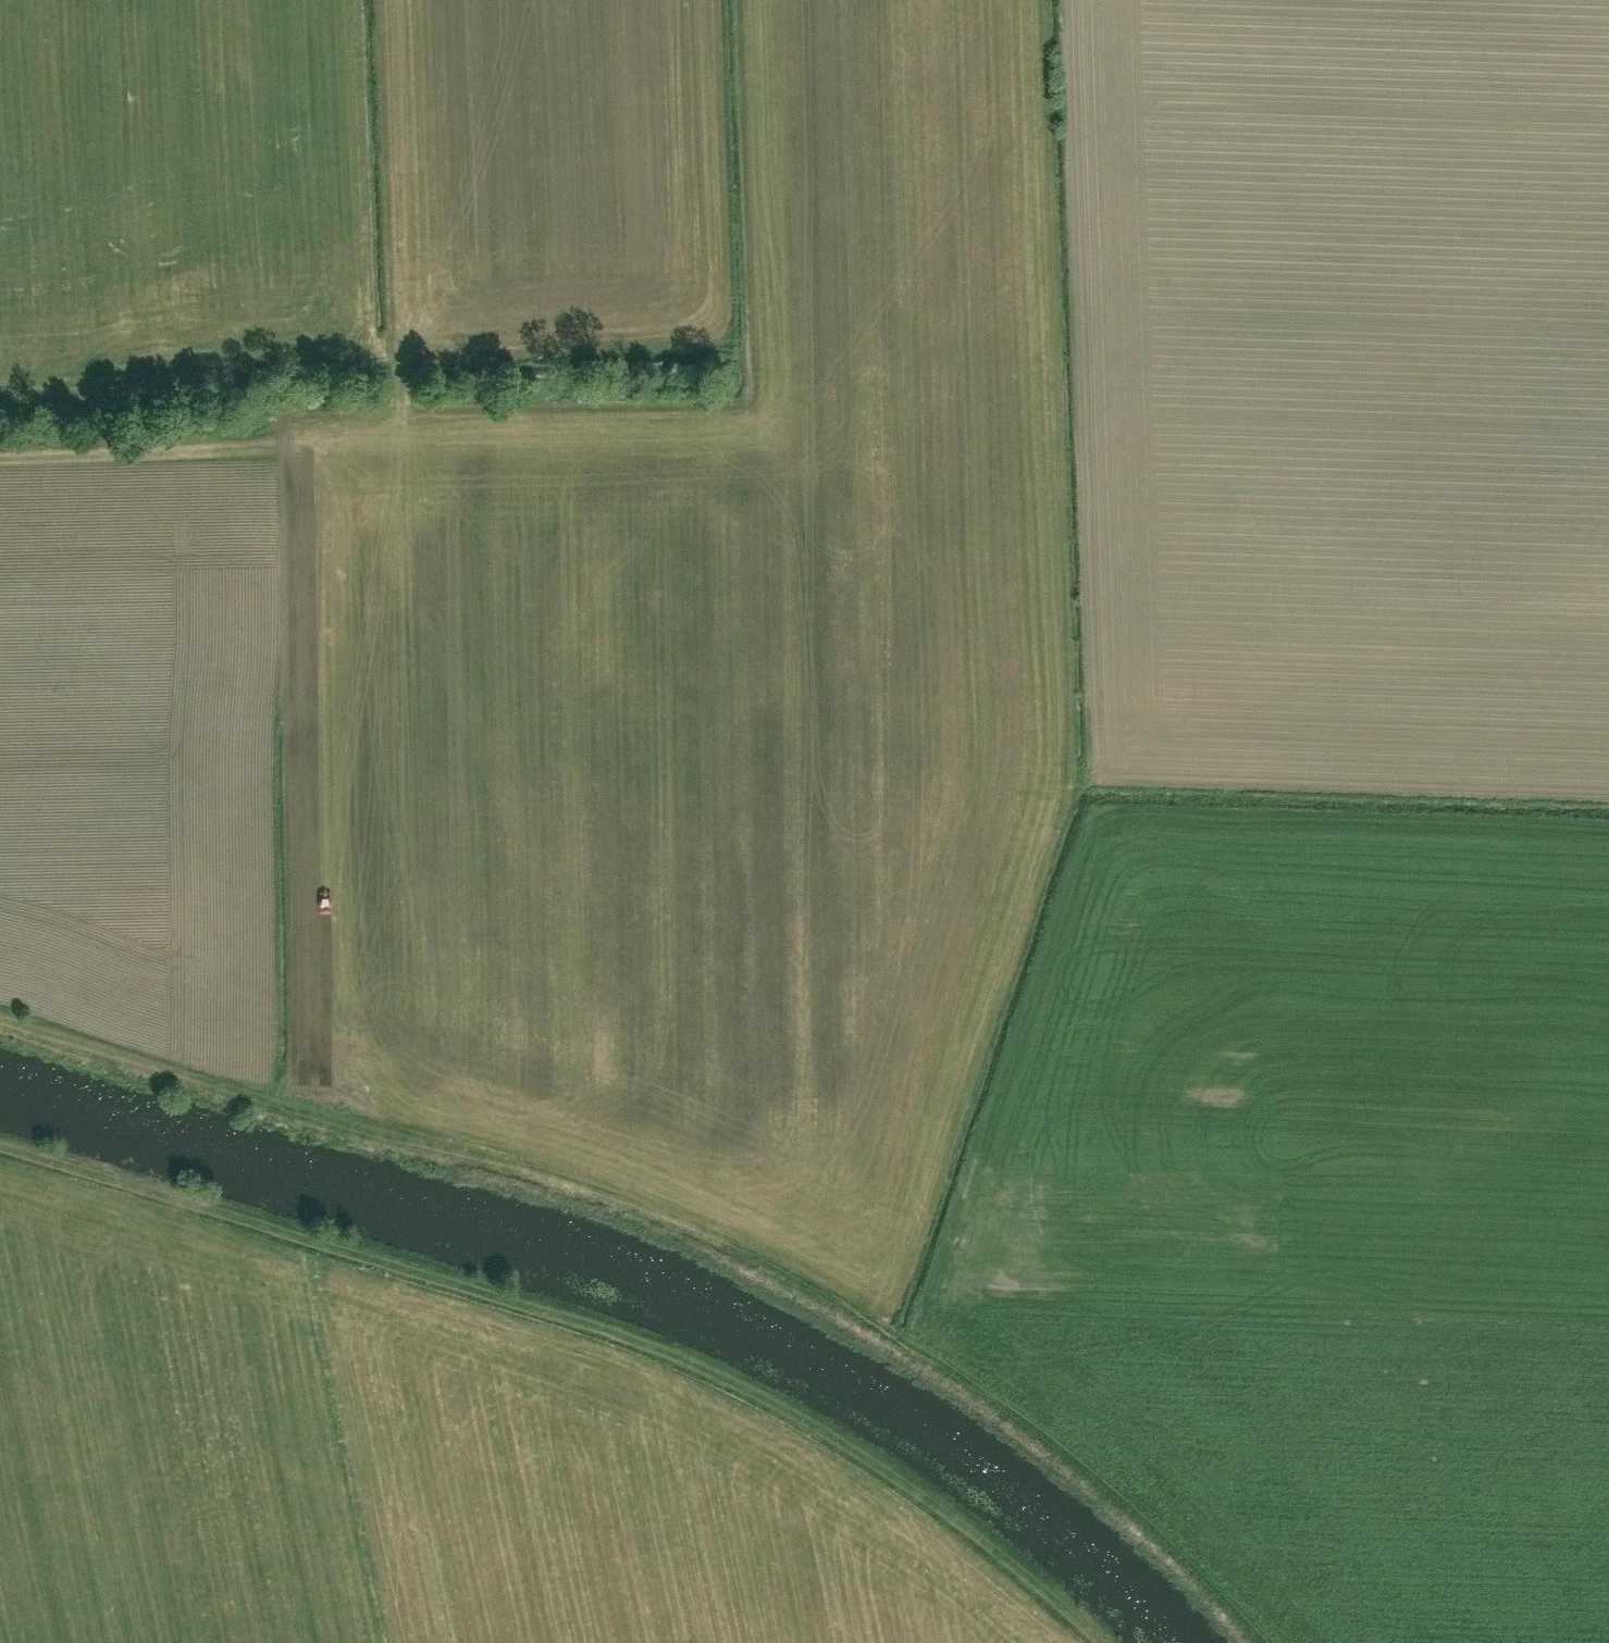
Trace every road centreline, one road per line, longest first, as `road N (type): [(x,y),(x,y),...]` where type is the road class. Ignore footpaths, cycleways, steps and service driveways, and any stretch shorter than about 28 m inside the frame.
road 1 (track): [(1112,1642),(914,1484),(748,1382),(557,1308),(0,1141)]
road 2 (track): [(0,458),(265,443),(295,448)]

